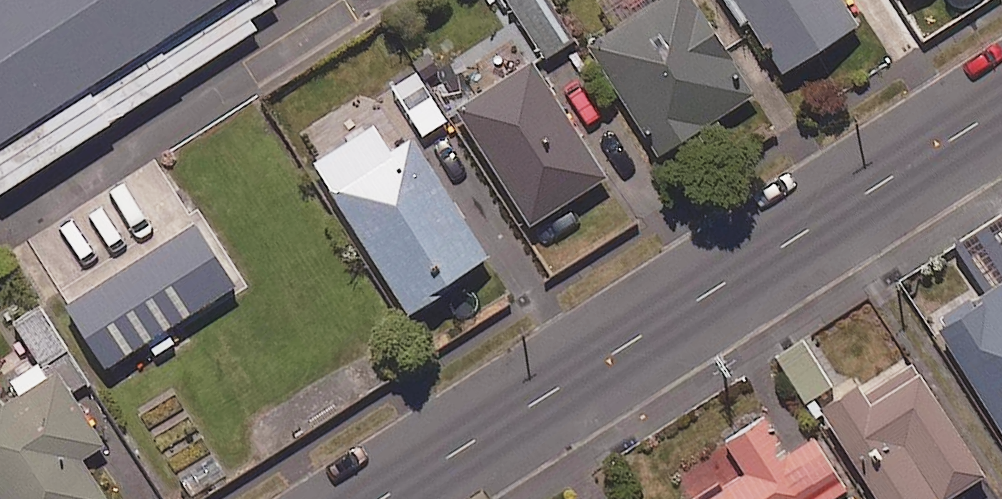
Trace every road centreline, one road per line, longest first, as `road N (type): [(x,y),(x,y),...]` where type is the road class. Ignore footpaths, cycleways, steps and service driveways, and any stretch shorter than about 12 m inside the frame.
road 1 (tertiary): [(1001,105),(377,498)]

